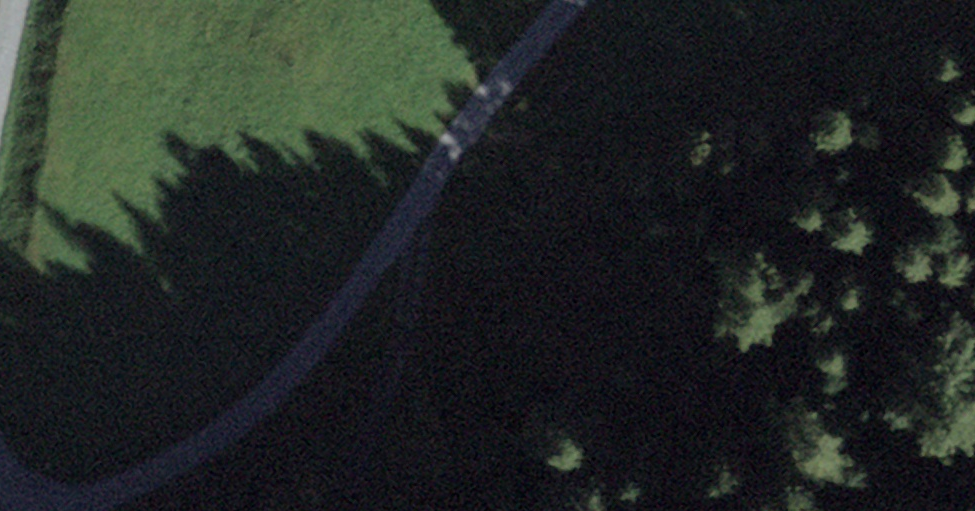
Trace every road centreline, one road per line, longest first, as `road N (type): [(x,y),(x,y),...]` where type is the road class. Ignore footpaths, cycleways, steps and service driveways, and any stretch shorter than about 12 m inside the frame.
road 1 (track): [(573,0),(458,138),(333,323),(276,390),(217,434),(71,510)]
road 2 (track): [(904,0),(613,118),(535,142),(458,138)]
road 3 (track): [(410,203),(410,291),(360,468),(328,510)]

